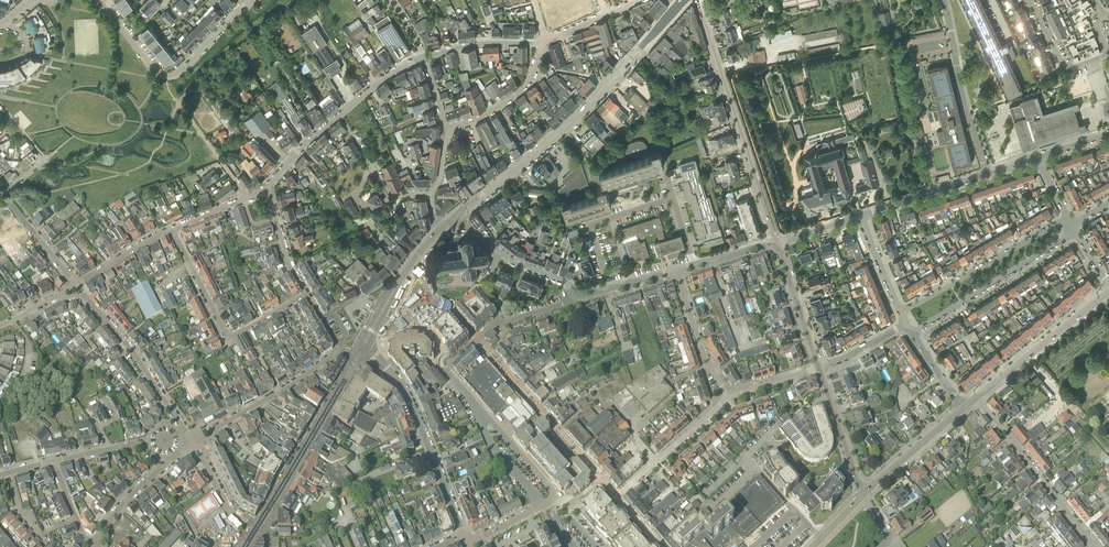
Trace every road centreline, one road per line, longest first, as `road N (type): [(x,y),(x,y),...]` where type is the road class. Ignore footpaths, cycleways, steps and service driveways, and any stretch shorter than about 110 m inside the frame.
road 1 (secondary): [(455,217),(563,129),(682,0)]
road 2 (tertiary): [(697,0),(777,243)]
road 3 (residential): [(194,442),(338,349),(306,294)]
road 4 (residential): [(172,229),(228,340),(306,294)]
road 5 (residential): [(194,442),(77,285)]
road 6 (residential): [(1067,218),(901,313)]
road 7 (residential): [(912,333),(1075,233)]
road 8 (residential): [(1095,546),(975,398)]
road 9 (secondary): [(257,529),(353,367)]
road 10 (residential): [(464,535),(409,398),(386,368)]
road 11 (residential): [(944,0),(987,175)]
road 12 (tertiary): [(975,398),(1108,292)]
road 13 (residential): [(617,496),(729,397)]
road 14 (residential): [(575,296),(568,283),(511,261),(455,217)]
road 15 (residential): [(544,505),(556,494),(470,399)]
road 16 (residential): [(340,114),(392,197),(432,192)]
road 17 (residential): [(729,397),(704,357),(675,271)]
road 18 (residential): [(544,43),(522,89),(447,129)]
road 19 (tertiary): [(819,367),(864,495)]
road 20 (residential): [(860,216),(987,175)]
road 21 (tertiary): [(864,495),(964,408)]
road 22 (tertiary): [(777,243),(819,367)]
road 23 (residential): [(470,399),(490,444),(544,505)]
road 24 (residential): [(425,57),(477,43),(544,43)]
road 25 (residential): [(52,462),(133,444),(162,468)]
road 26 (residential): [(1108,56),(1065,65),(1031,0)]

